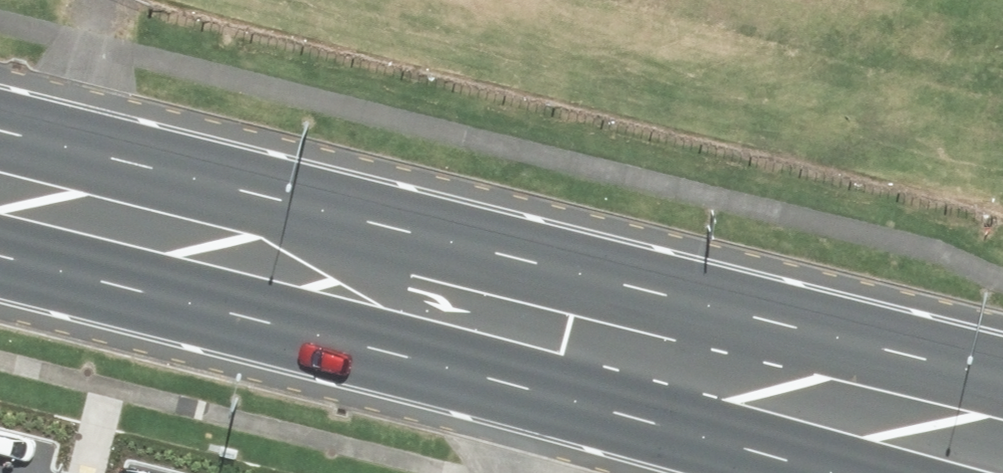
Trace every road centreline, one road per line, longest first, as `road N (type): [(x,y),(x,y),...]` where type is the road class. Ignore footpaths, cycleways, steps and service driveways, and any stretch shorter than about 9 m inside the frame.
road 1 (secondary): [(0,112),(1002,347)]
road 2 (secondary): [(895,472),(0,243)]
road 3 (track): [(64,127),(104,0)]

